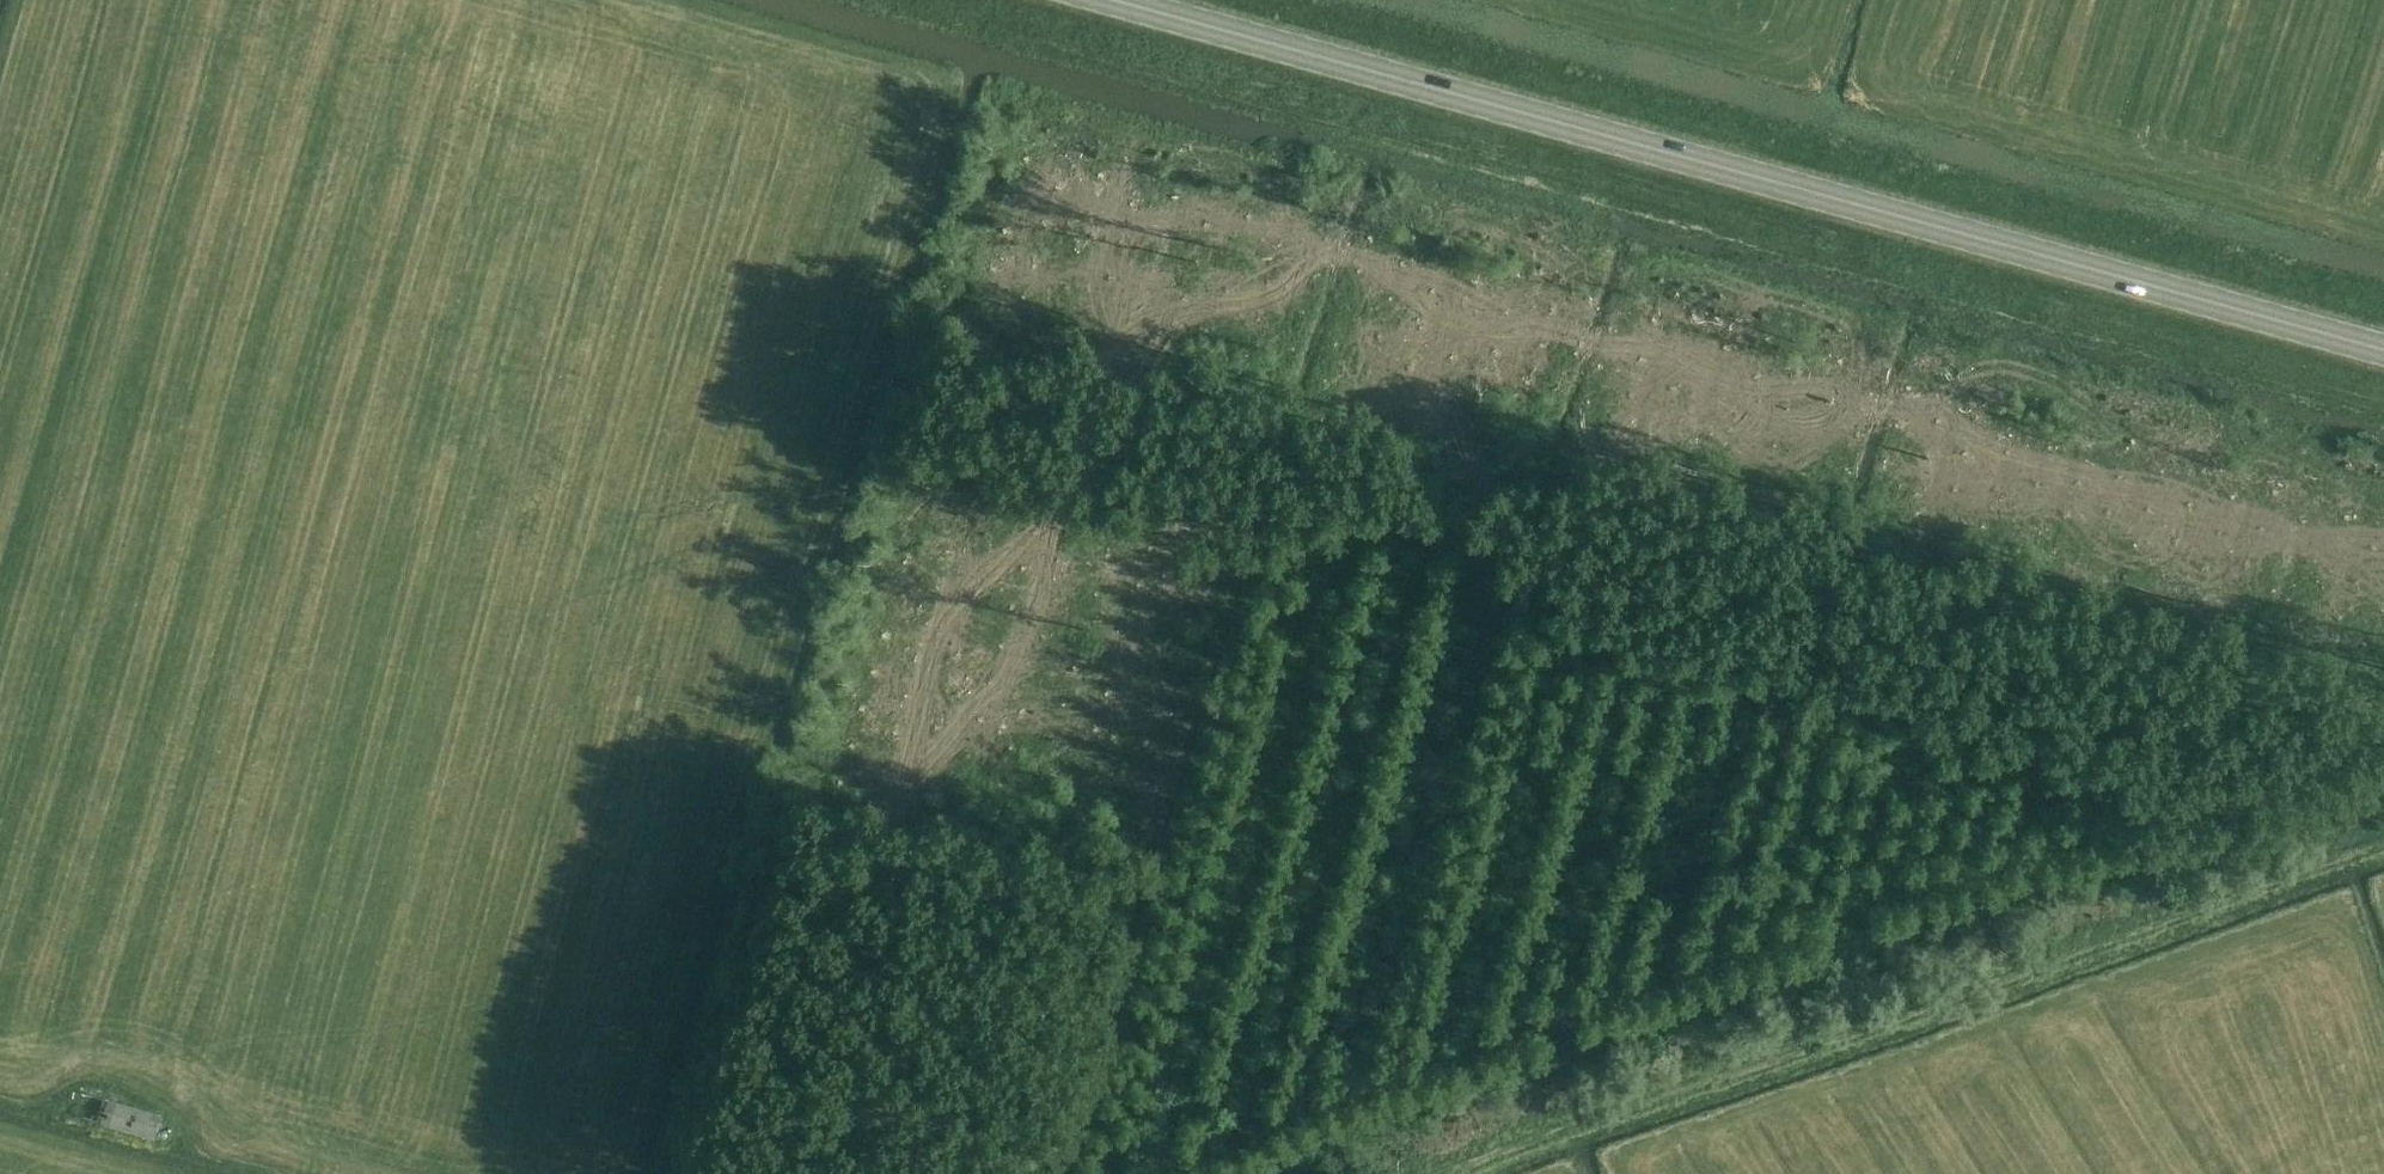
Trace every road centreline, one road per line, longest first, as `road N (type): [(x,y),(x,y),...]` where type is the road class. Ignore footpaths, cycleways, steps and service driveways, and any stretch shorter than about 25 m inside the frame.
road 1 (primary): [(2383,349),(1116,0)]

